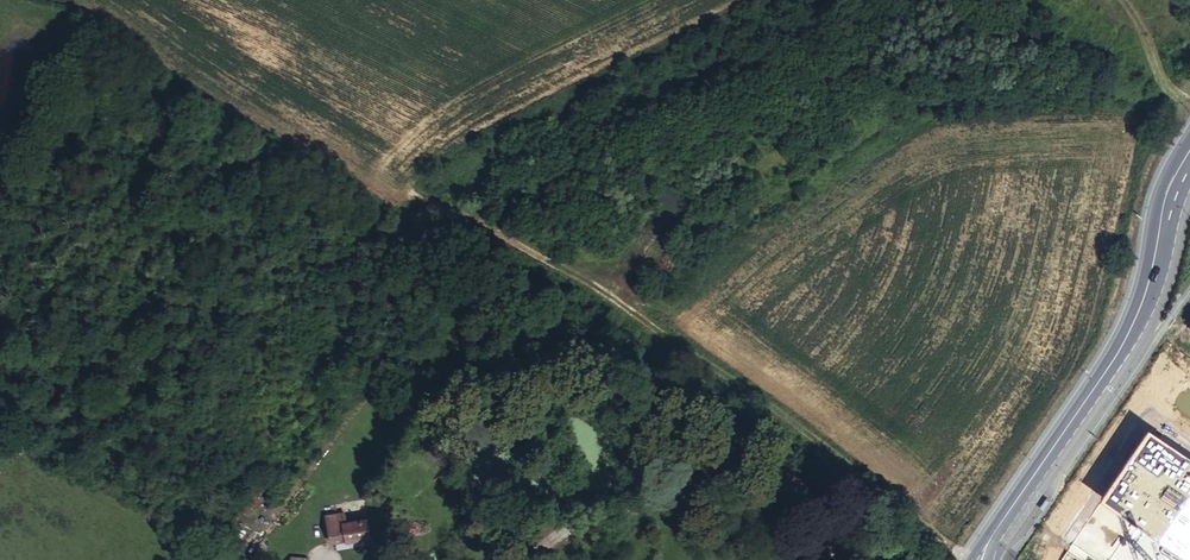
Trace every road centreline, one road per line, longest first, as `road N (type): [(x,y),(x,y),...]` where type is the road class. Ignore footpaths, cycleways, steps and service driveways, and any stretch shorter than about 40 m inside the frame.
road 1 (secondary): [(980,559),(1131,340),(1189,162)]

